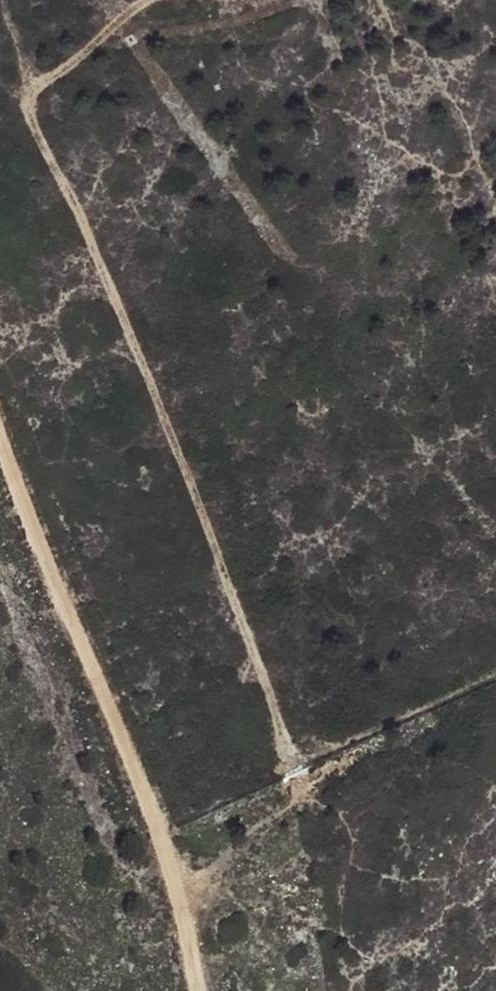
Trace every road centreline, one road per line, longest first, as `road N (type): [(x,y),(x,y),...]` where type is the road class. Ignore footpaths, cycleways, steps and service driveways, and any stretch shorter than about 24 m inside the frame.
road 1 (track): [(288,757),(134,338),(33,125),(30,84)]
road 2 (track): [(198,990),(174,876),(138,772),(0,432)]
road 3 (track): [(30,84),(77,63),(149,0)]

